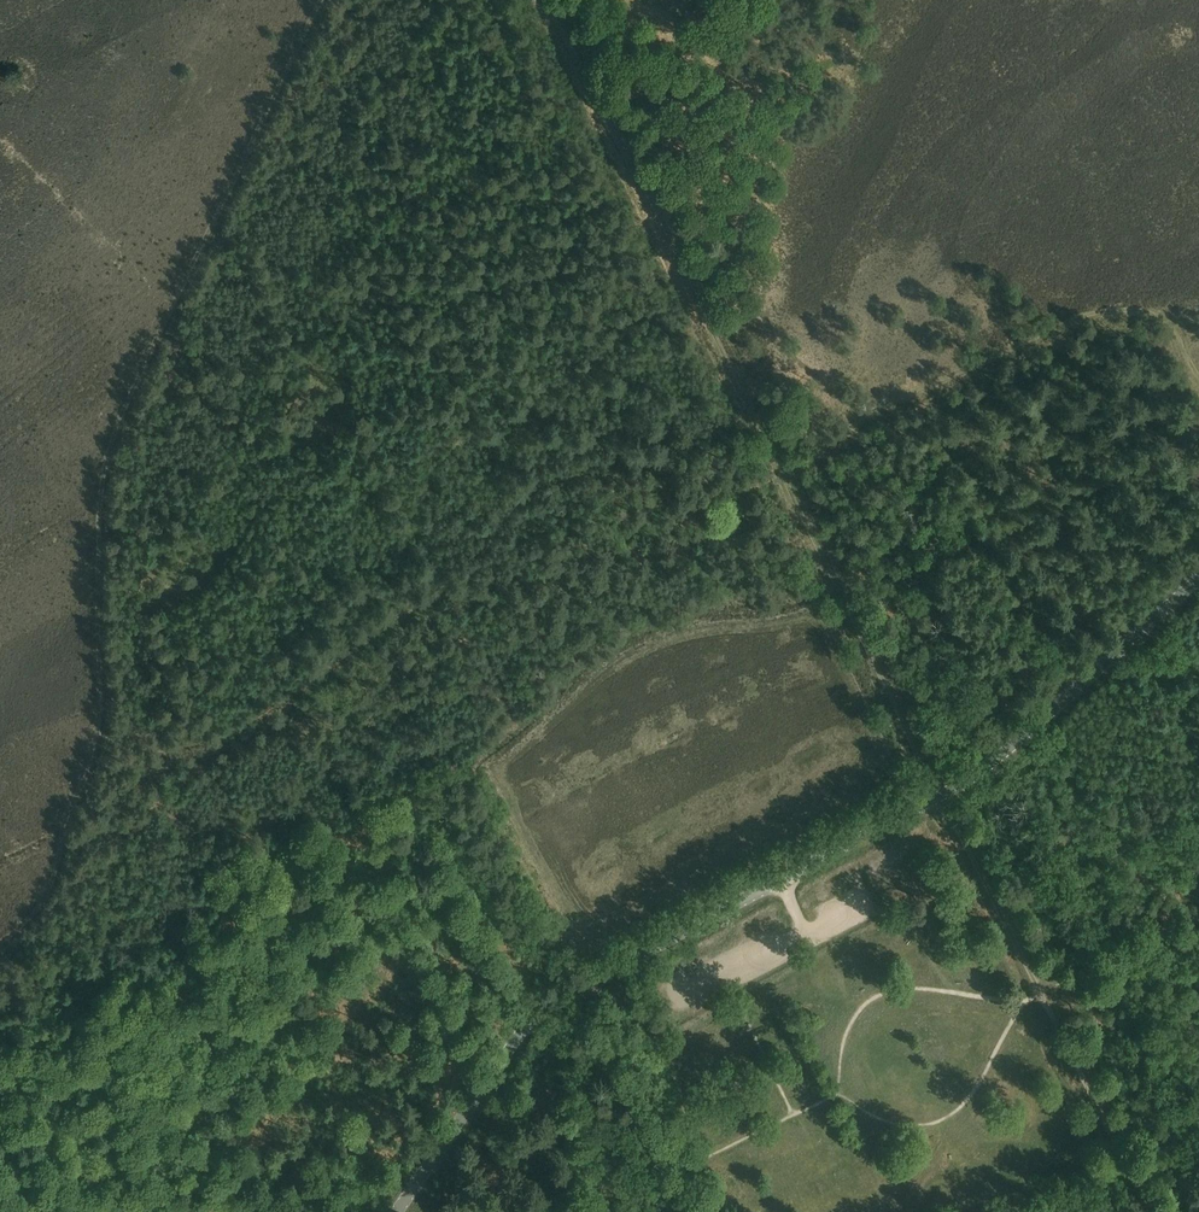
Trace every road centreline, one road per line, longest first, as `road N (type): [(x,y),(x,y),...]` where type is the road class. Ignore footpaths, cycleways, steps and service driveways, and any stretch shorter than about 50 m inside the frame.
road 1 (track): [(785,478),(714,493),(592,471),(564,477),(515,509),(468,577),(223,738),(137,749),(98,734),(107,455),(320,0)]
road 2 (track): [(547,0),(1039,991)]
road 3 (tertiary): [(397,1211),(547,1007),(973,776),(1198,578)]
road 4 (track): [(1039,991),(1024,1002),(962,1108),(932,1124),(895,1125),(838,1092),(618,1199),(618,1211)]
road 5 (track): [(1198,379),(1164,315),(1099,310),(858,416),(785,478)]
road 6 (track): [(1024,1002),(916,985),(879,992),(849,1013),(838,1092)]
road 7 (track): [(1039,991),(1145,1211)]
road 8 (track): [(98,734),(45,898),(0,943)]
road 9 (track): [(1198,915),(1039,991)]
road 10 (track): [(794,1115),(725,974)]

